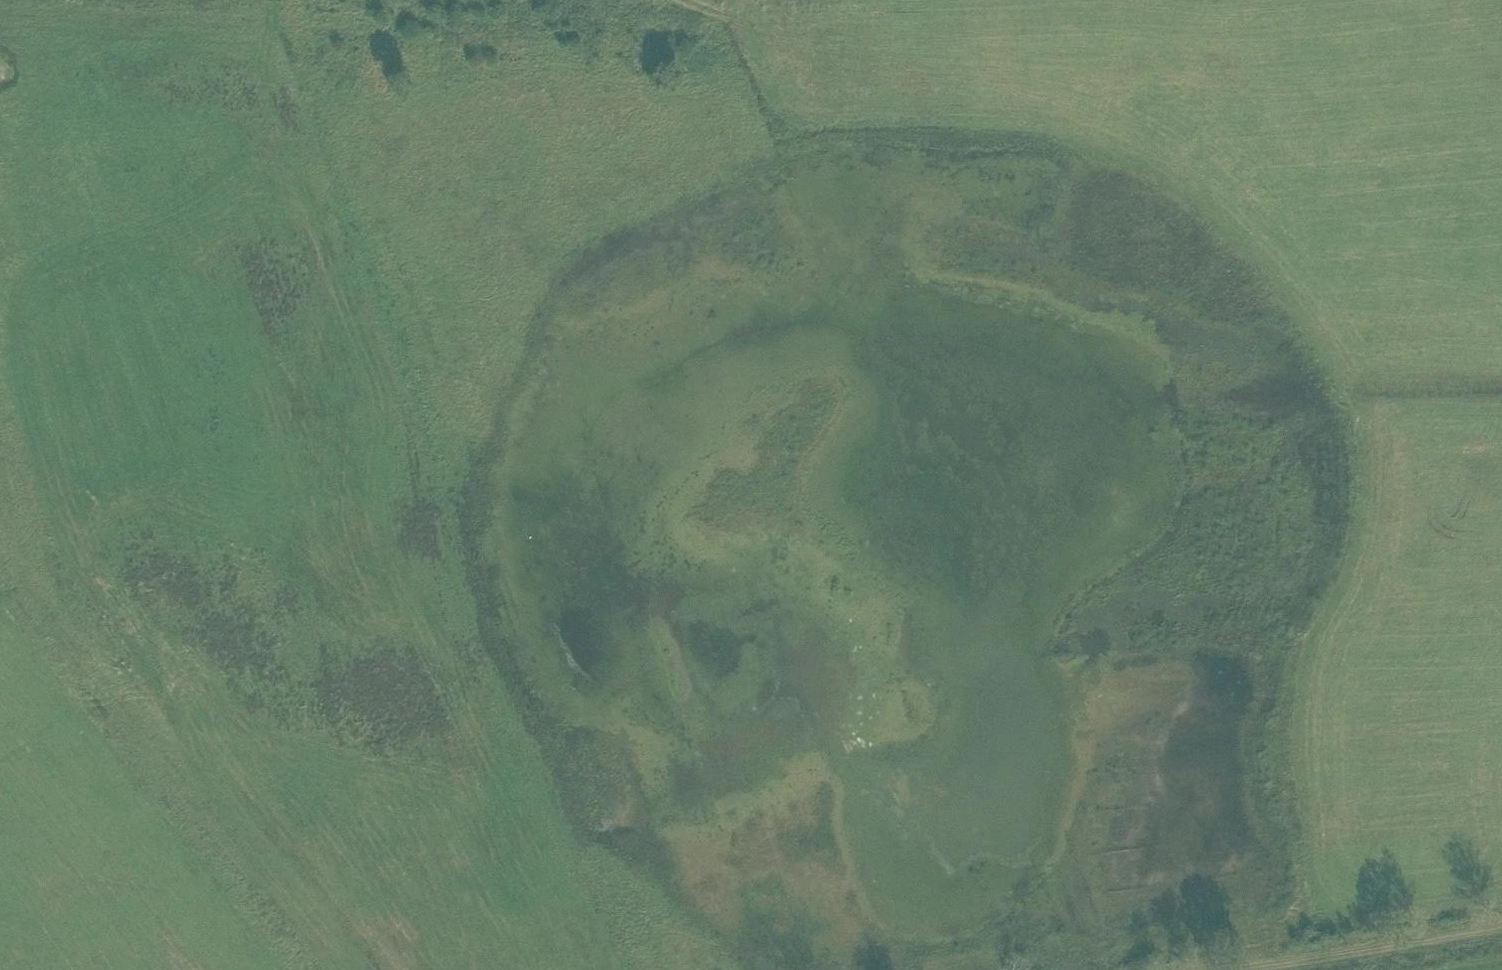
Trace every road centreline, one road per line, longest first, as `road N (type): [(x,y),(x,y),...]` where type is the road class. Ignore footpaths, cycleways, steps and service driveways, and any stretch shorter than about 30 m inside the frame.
road 1 (track): [(1245,969),(1501,929)]

